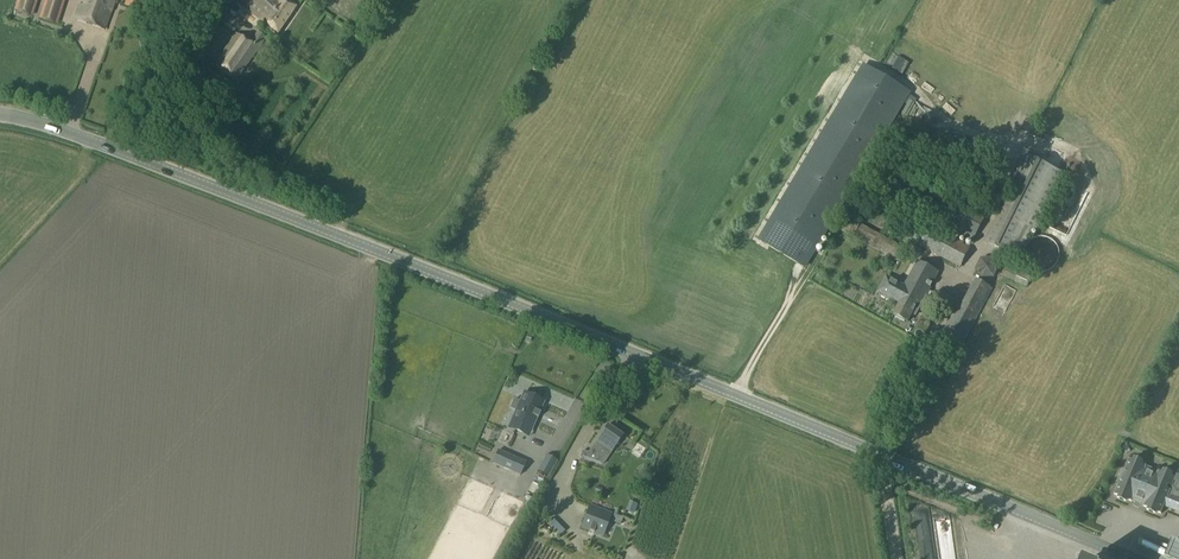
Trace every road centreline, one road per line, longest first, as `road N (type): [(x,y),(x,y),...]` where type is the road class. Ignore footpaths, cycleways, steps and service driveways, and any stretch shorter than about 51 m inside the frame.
road 1 (tertiary): [(1130,558),(227,191),(0,112)]

